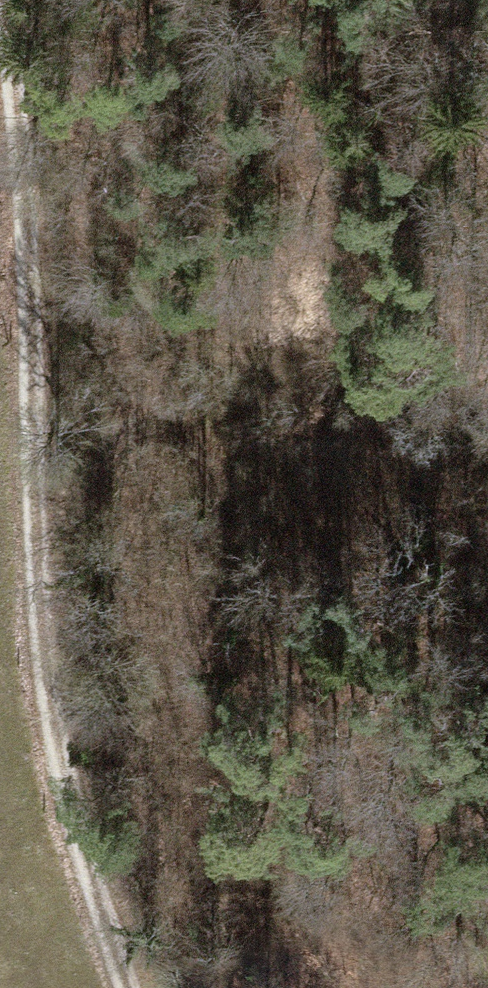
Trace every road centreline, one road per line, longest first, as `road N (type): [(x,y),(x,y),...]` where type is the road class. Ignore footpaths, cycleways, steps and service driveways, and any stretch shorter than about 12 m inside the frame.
road 1 (track): [(127,987),(46,760),(32,570),(24,124),(11,0)]
road 2 (track): [(32,570),(99,453),(141,426),(173,428),(216,462),(286,646),(401,840),(487,933)]

